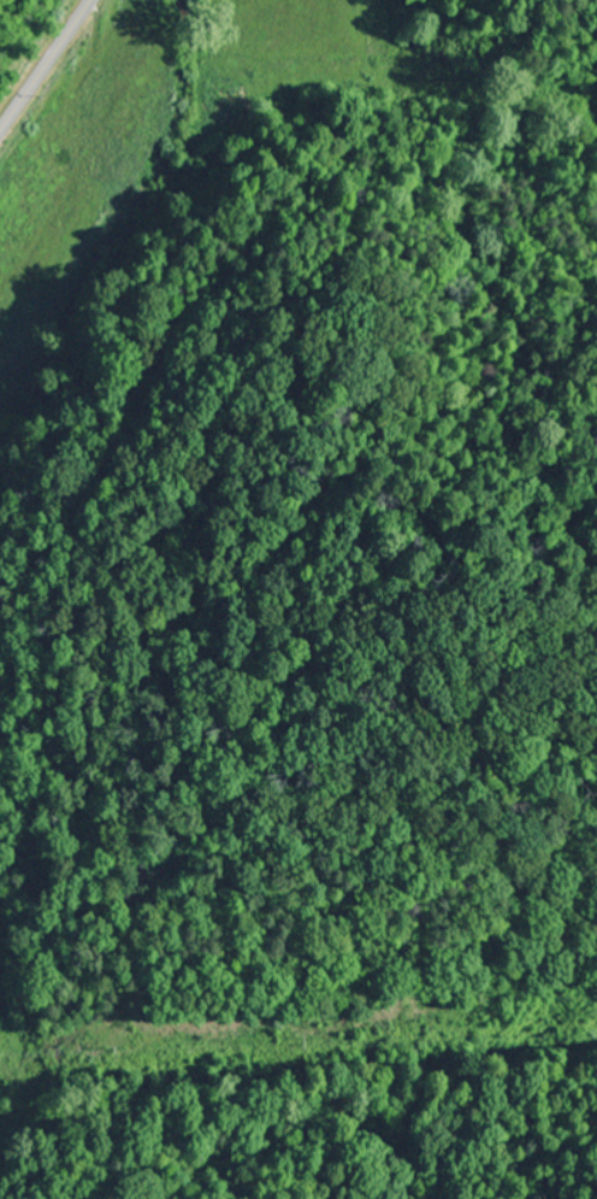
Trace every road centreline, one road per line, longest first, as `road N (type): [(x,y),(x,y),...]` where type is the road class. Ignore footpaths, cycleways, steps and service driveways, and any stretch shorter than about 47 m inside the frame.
road 1 (secondary): [(0,134),(92,0)]

